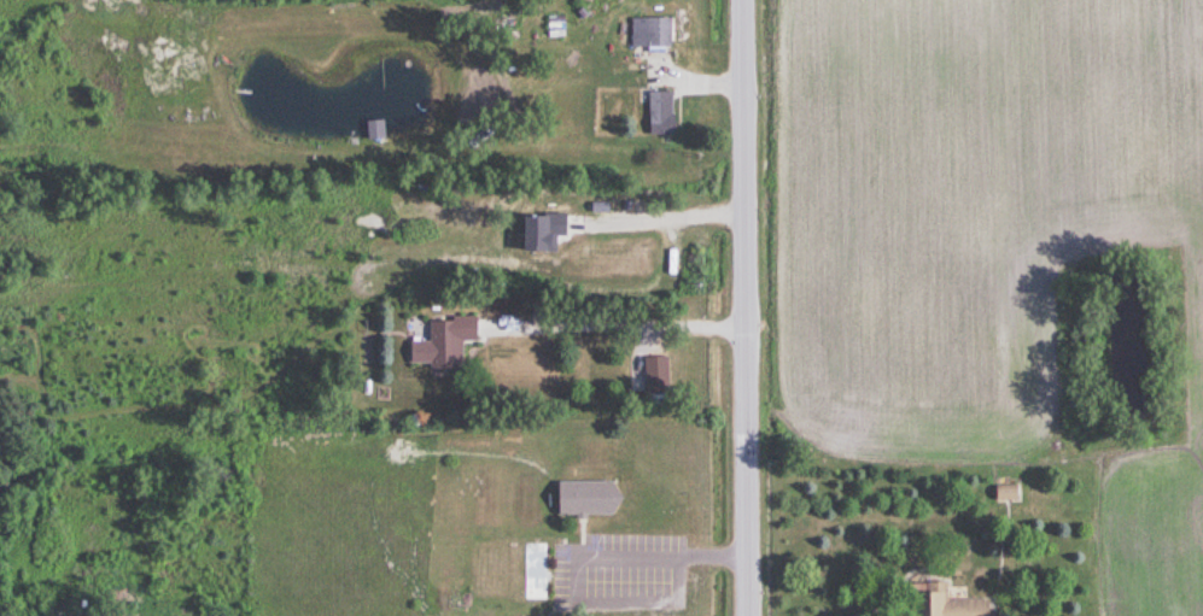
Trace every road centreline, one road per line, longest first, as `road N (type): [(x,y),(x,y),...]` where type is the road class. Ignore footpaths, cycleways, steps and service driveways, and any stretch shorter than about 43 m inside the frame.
road 1 (tertiary): [(750,615),(746,0)]

